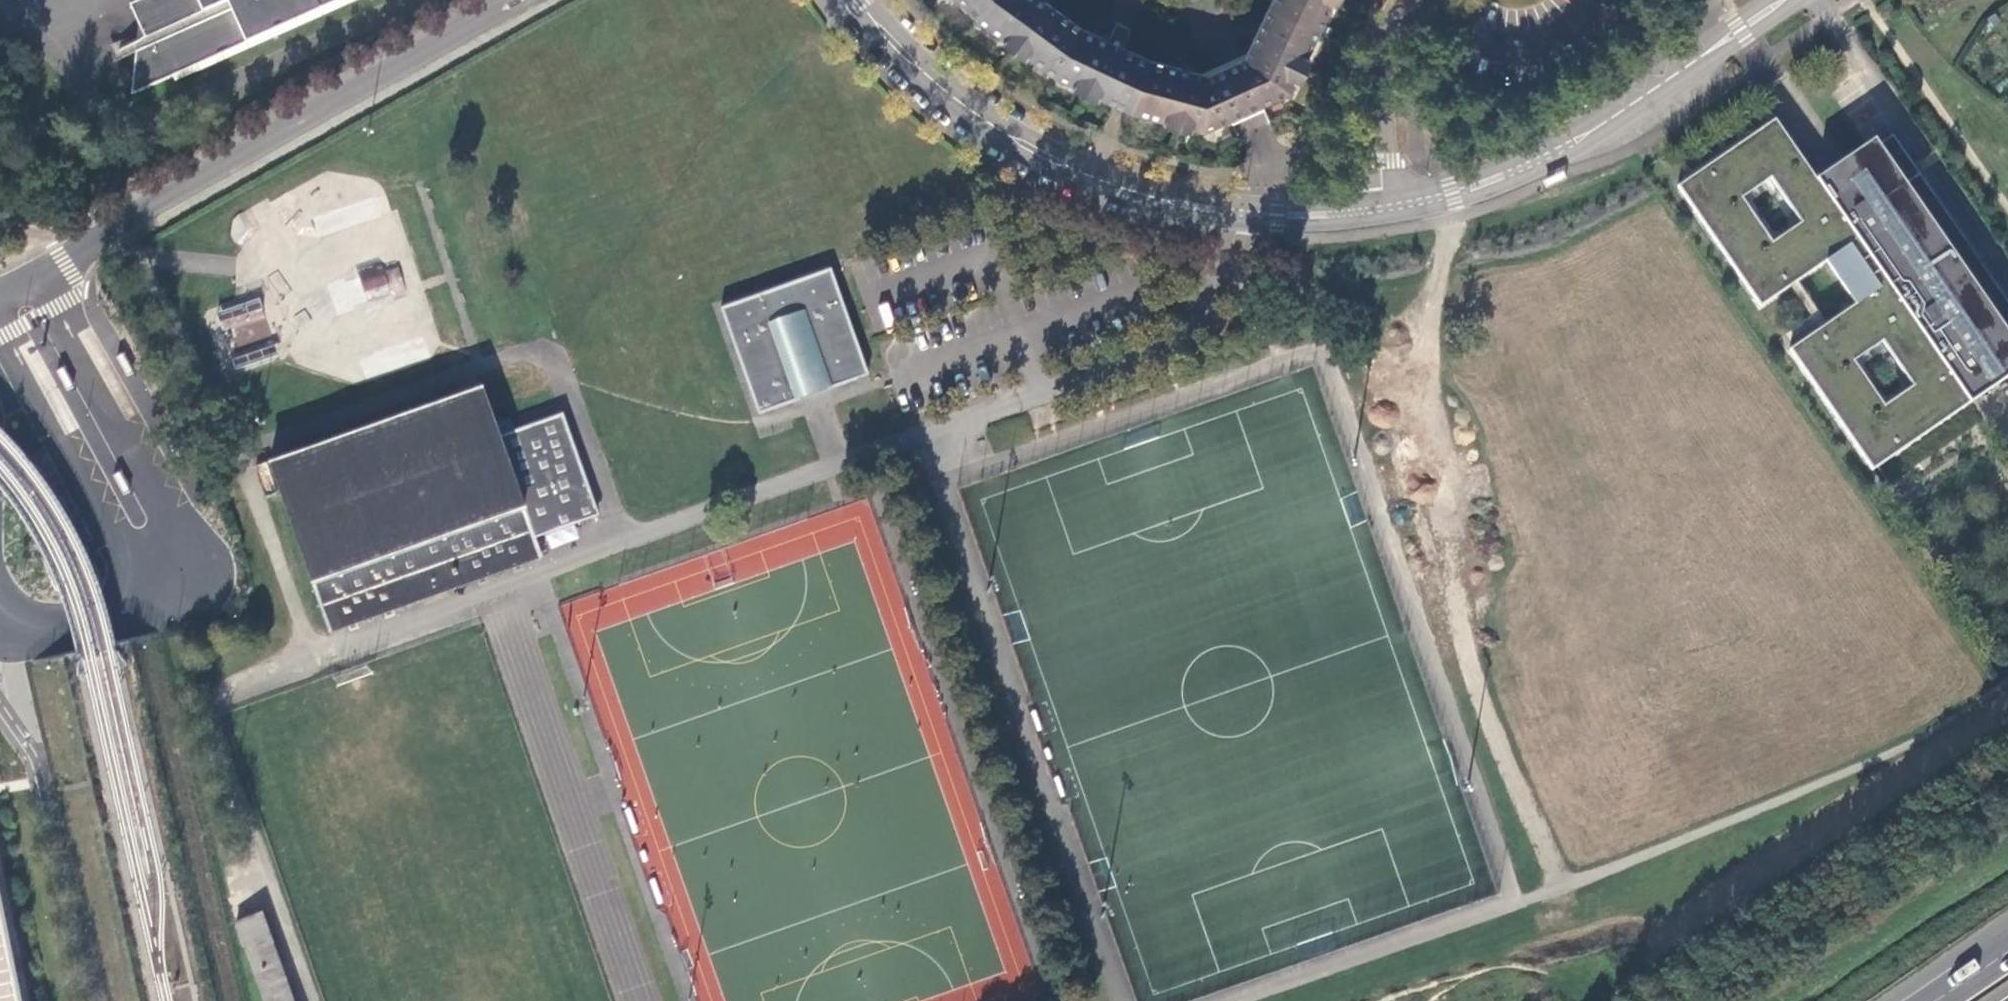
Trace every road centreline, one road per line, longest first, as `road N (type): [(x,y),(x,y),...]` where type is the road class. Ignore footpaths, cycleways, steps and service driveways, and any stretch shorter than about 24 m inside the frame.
road 1 (tertiary): [(862,0),(973,107),(1101,180),(1248,214),(1382,210)]
road 2 (tertiary): [(1382,210),(1480,187),(1541,160),(1789,0)]
road 3 (track): [(1764,1000),(2007,832)]
road 4 (residential): [(1382,210),(1383,64),(1414,0)]

